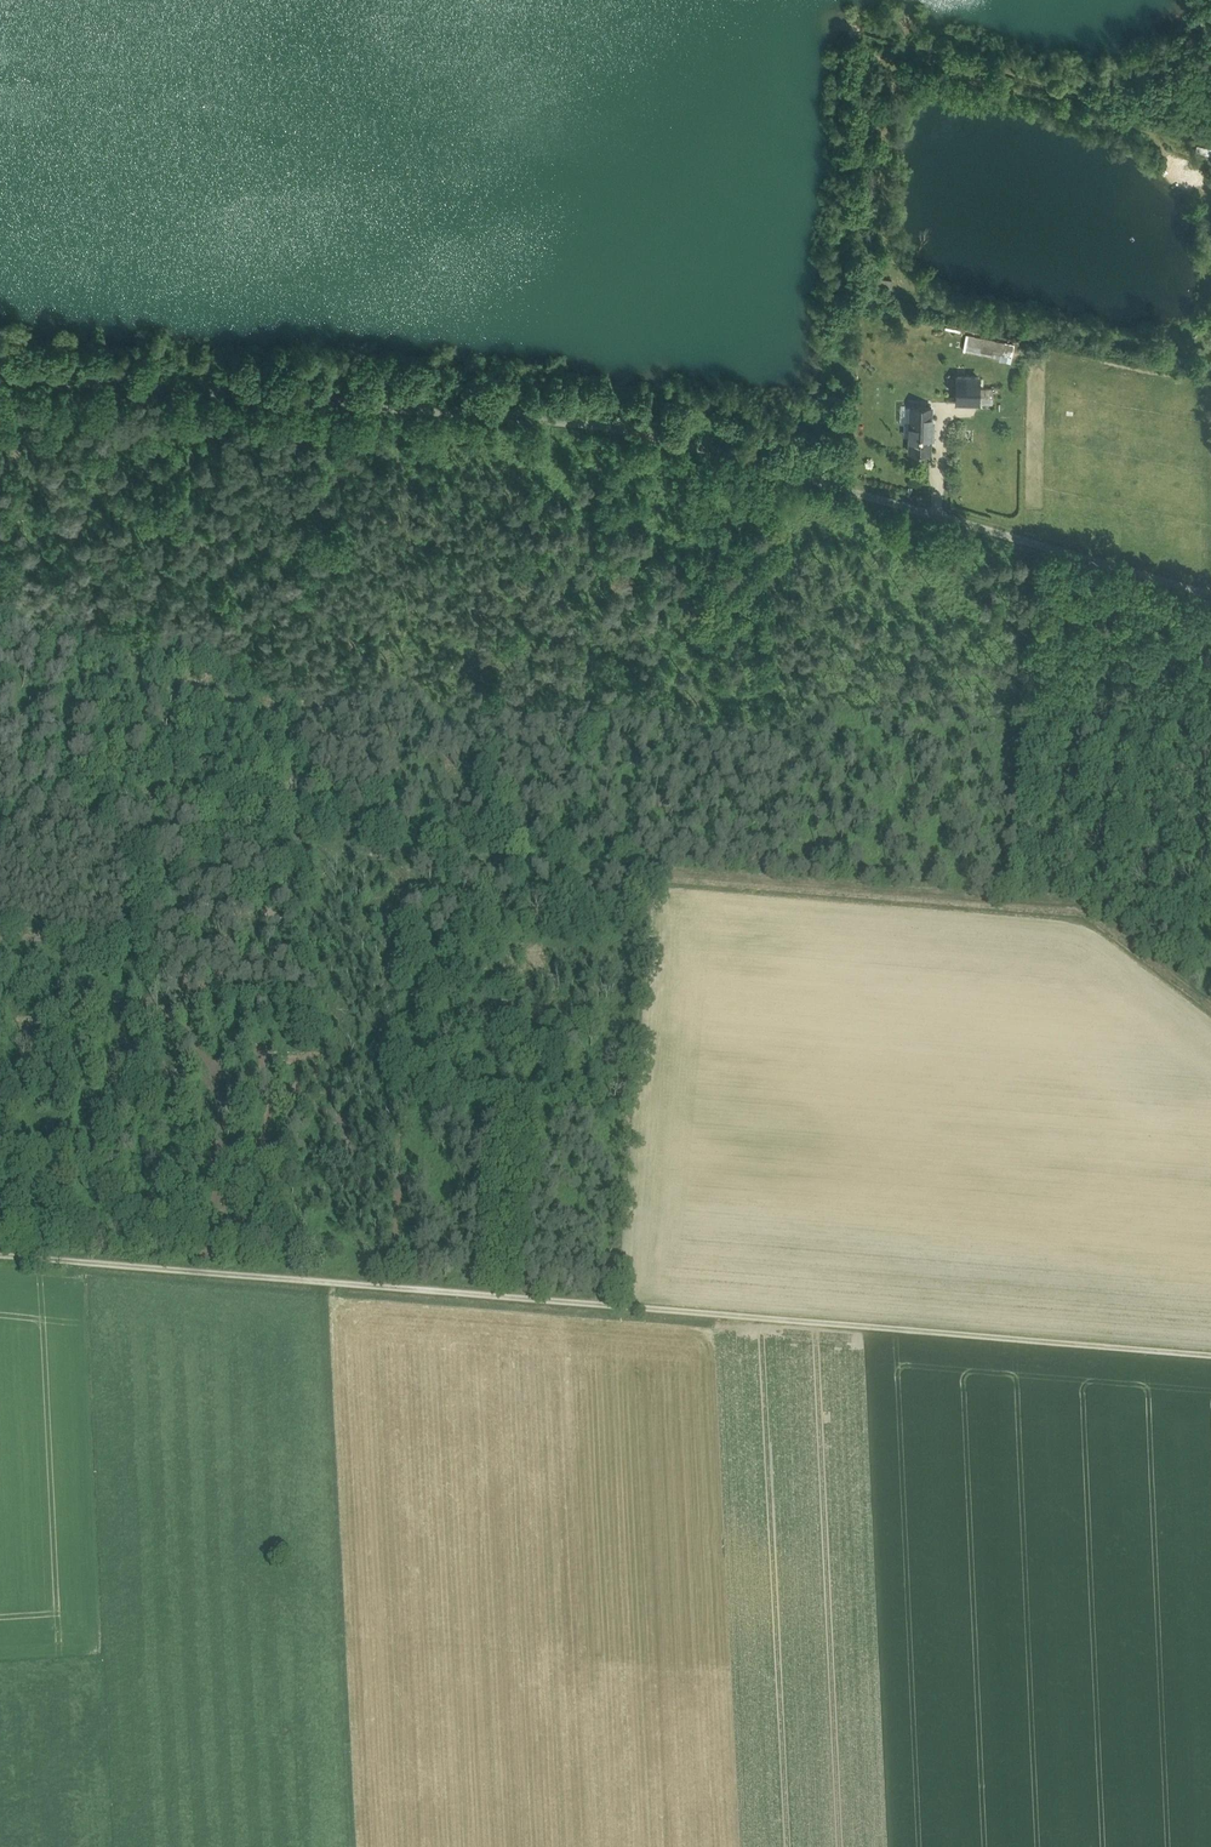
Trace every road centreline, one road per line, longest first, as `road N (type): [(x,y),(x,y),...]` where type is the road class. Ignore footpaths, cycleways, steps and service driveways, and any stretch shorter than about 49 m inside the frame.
road 1 (unclassified): [(0,377),(367,397),(672,438),(1210,597)]
road 2 (track): [(1210,1357),(0,1255)]

